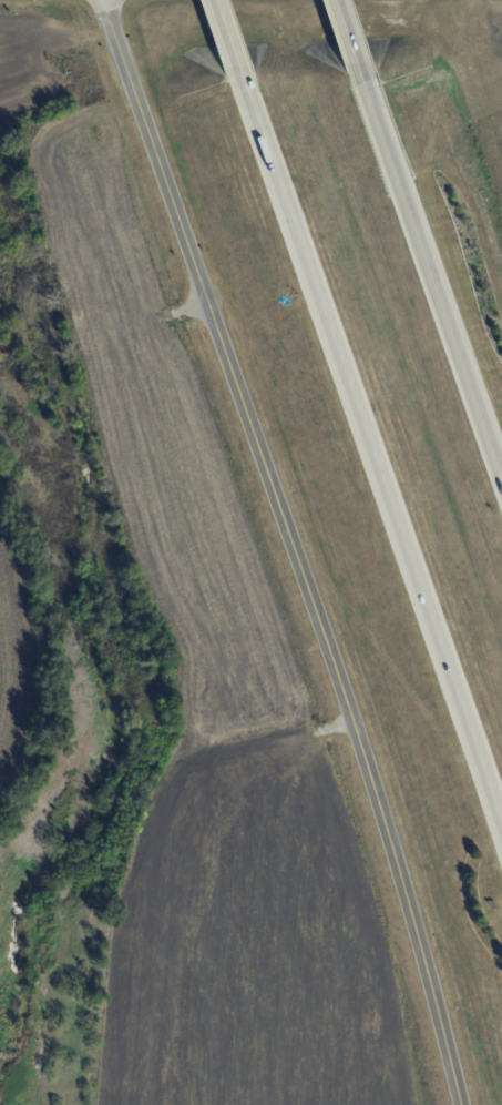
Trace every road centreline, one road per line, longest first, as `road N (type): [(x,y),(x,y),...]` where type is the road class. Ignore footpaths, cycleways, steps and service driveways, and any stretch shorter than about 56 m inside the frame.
road 1 (residential): [(462,1104),(442,1008),(349,700),(101,0)]
road 2 (motorway): [(239,81),(501,826)]
road 3 (motorway): [(501,468),(366,83)]

